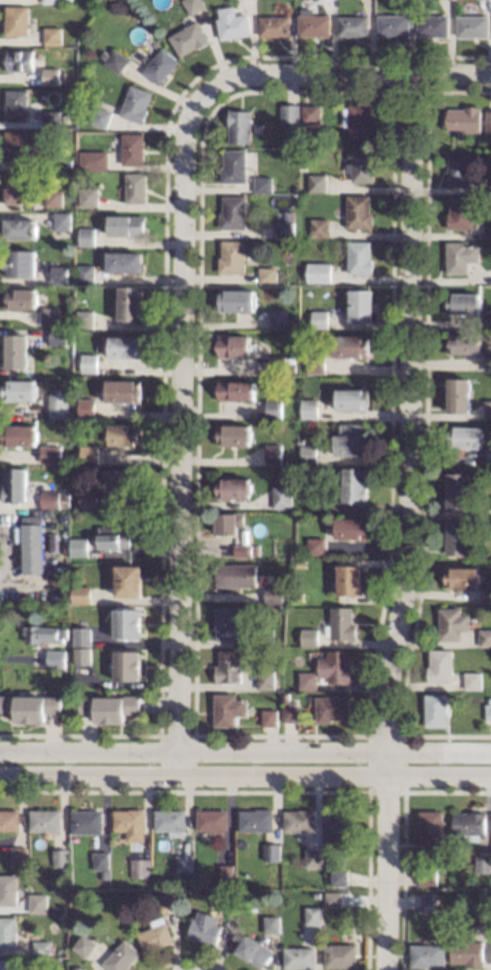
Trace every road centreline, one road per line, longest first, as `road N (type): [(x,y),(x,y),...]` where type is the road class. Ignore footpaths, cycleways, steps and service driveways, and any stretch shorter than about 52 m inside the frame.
road 1 (residential): [(412,74),(410,522),(388,701),(383,969)]
road 2 (residential): [(199,101),(185,151),(176,776)]
road 3 (tertiary): [(0,775),(490,777)]
road 4 (tertiary): [(490,751),(0,750)]
road 5 (residential): [(199,101),(234,77),(257,74),(490,74)]

